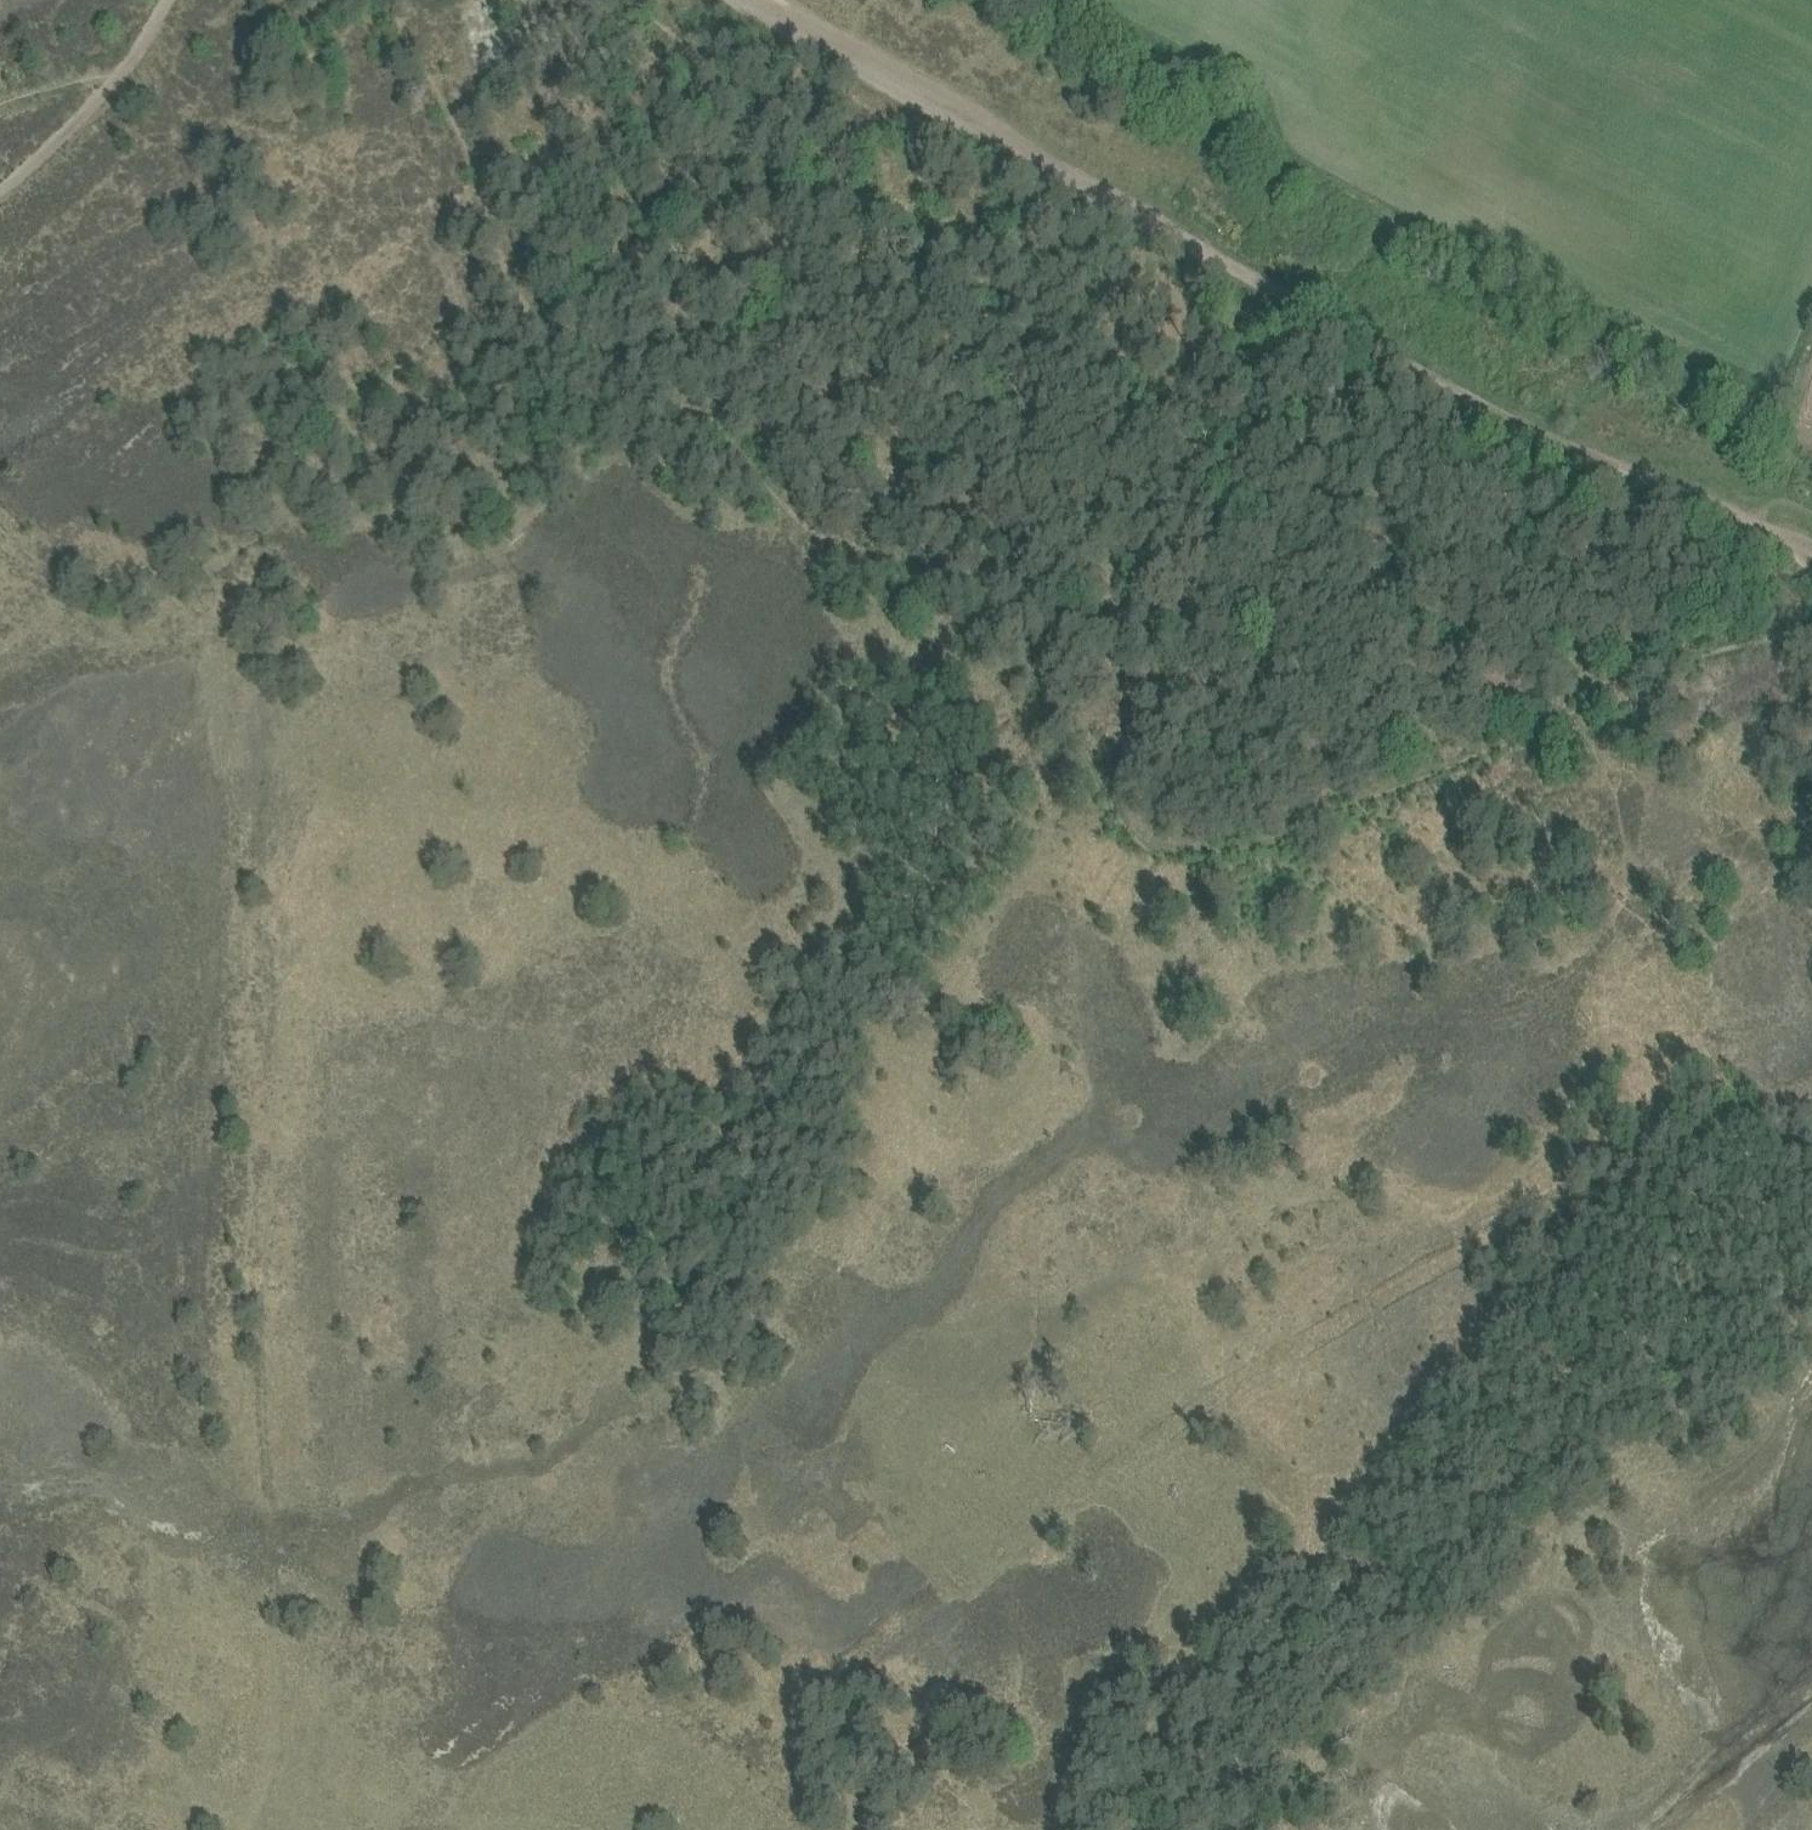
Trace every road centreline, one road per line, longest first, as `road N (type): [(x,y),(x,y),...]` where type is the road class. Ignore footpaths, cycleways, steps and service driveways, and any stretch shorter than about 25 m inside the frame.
road 1 (track): [(1811,552),(1744,512),(1596,473),(1118,215),(757,0)]
road 2 (track): [(120,73),(0,190)]

